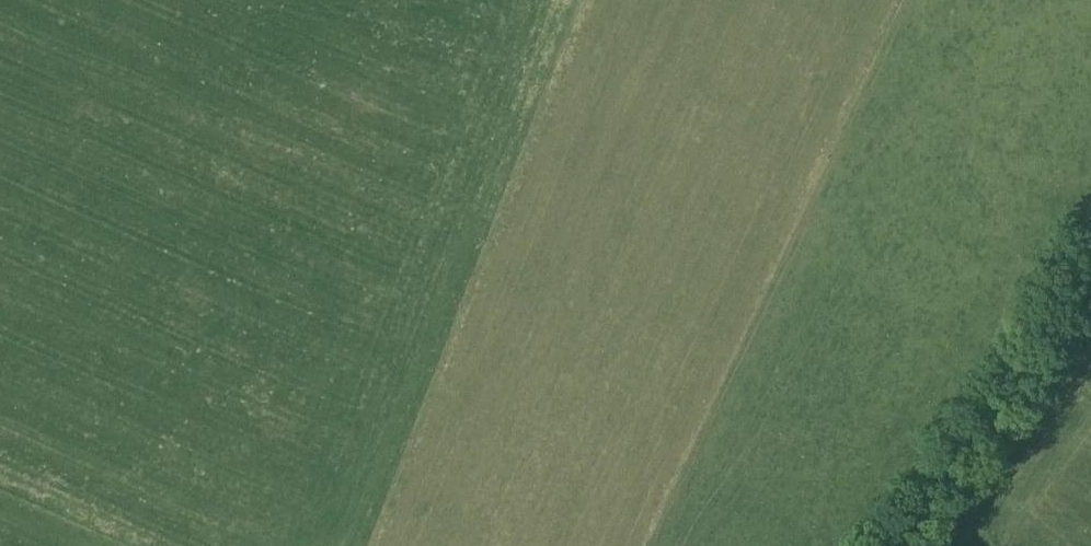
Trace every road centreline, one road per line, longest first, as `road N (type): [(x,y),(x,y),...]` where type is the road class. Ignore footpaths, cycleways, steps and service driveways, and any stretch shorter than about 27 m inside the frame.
road 1 (unclassified): [(909,545),(999,392),(1090,260)]

